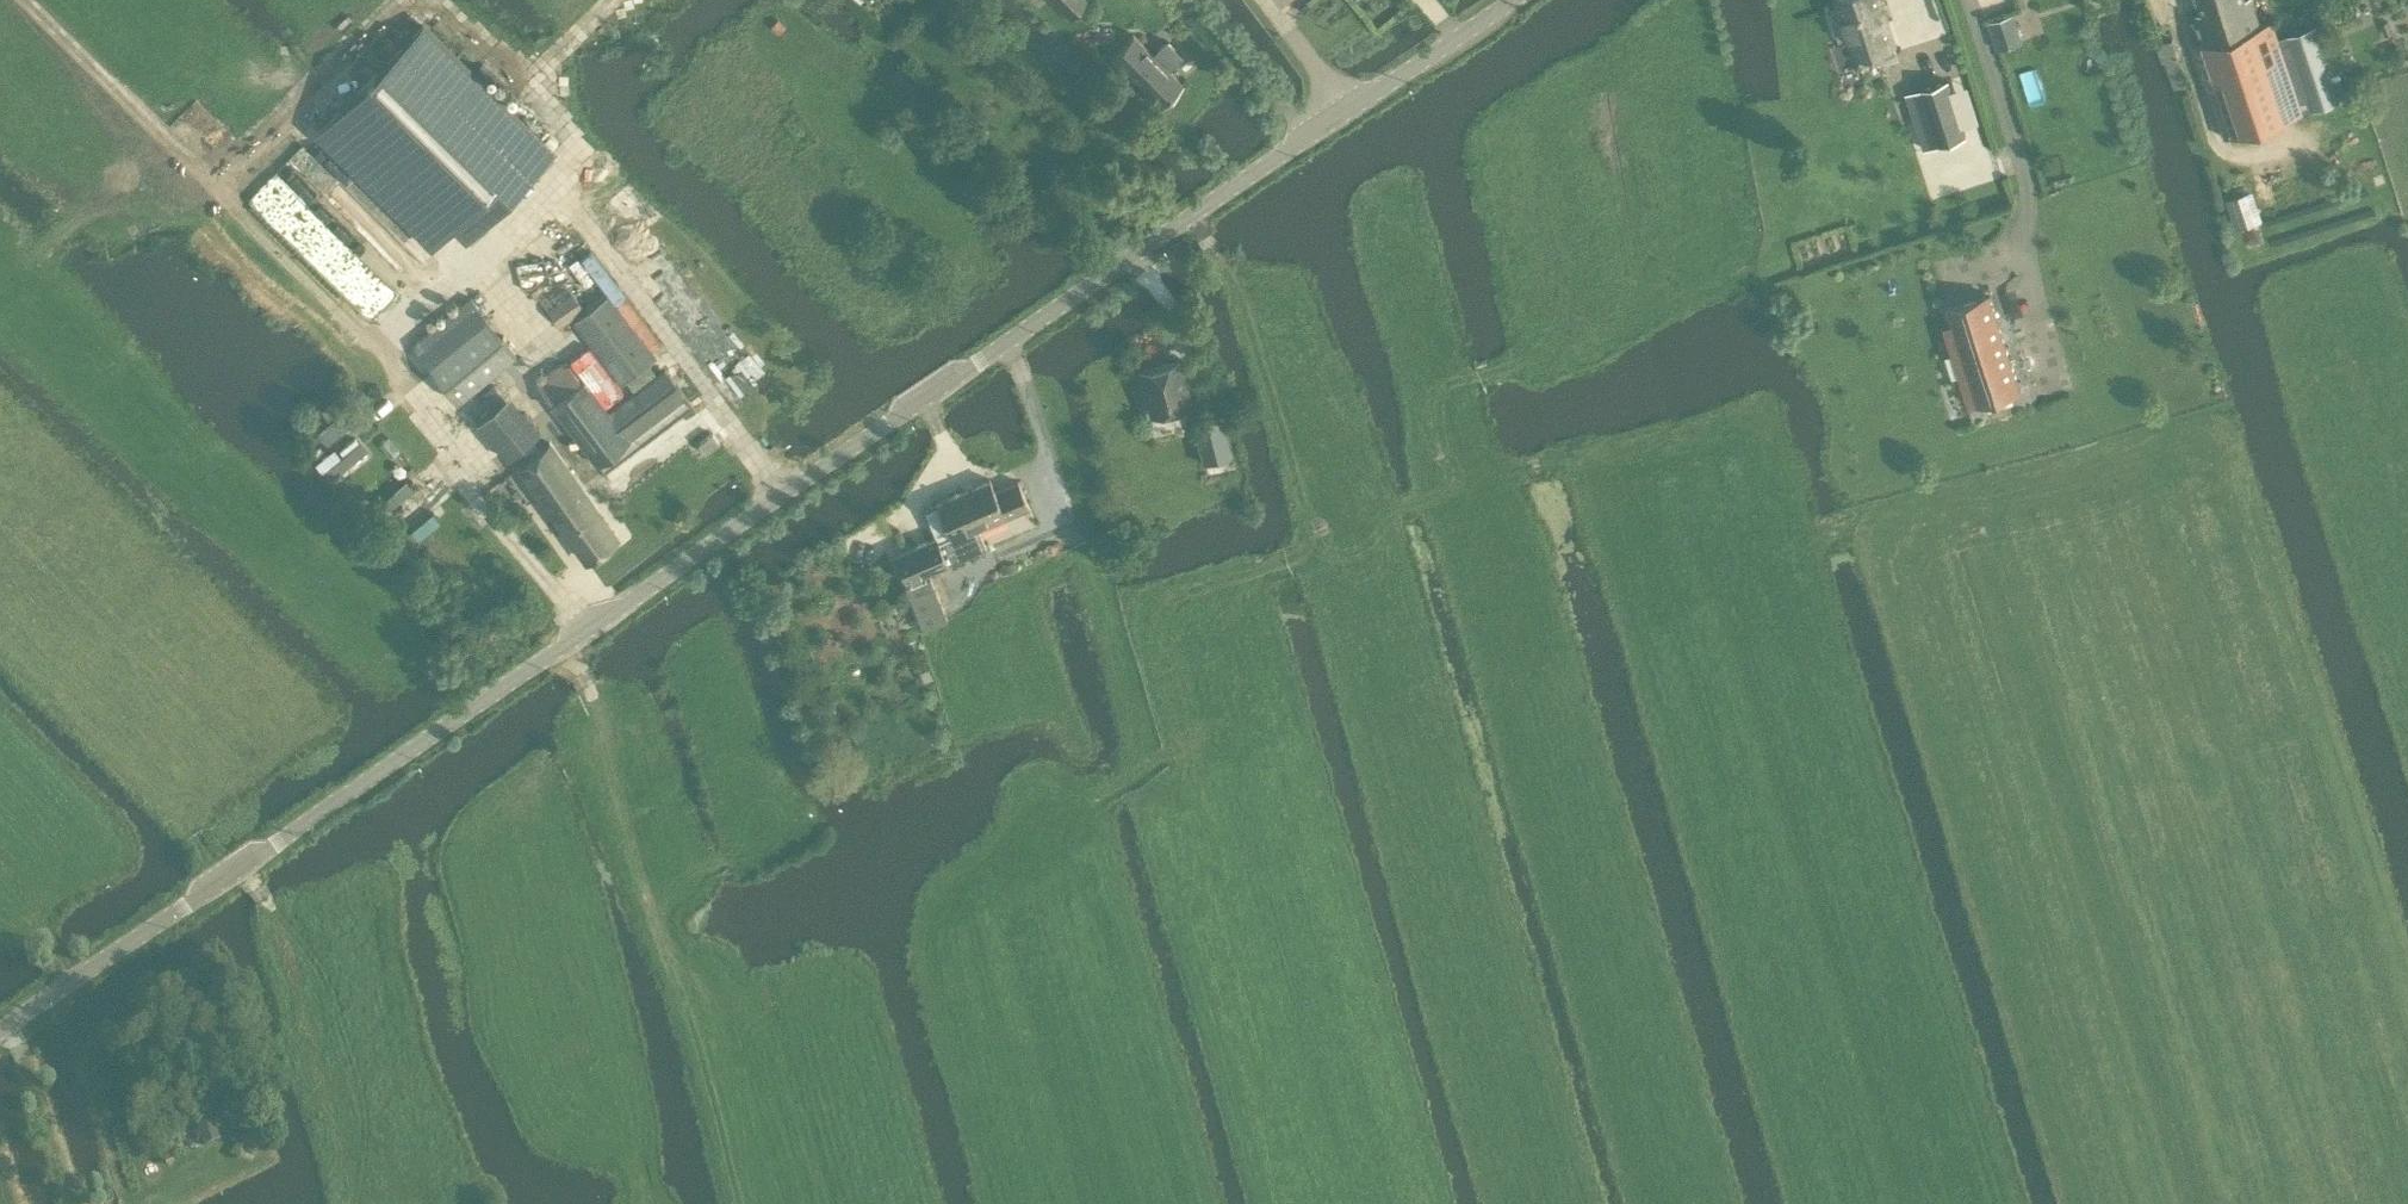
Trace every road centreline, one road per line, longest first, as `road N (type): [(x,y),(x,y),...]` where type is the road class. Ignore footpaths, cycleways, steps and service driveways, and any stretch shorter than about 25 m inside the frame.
road 1 (tertiary): [(1505,0),(325,811),(0,1023)]
road 2 (track): [(1512,1203),(1248,317),(1192,214)]
road 3 (track): [(2342,1203),(2300,1136),(2068,392)]
road 4 (track): [(400,0),(213,178),(31,0)]
road 5 (track): [(549,59),(478,52),(417,0)]

